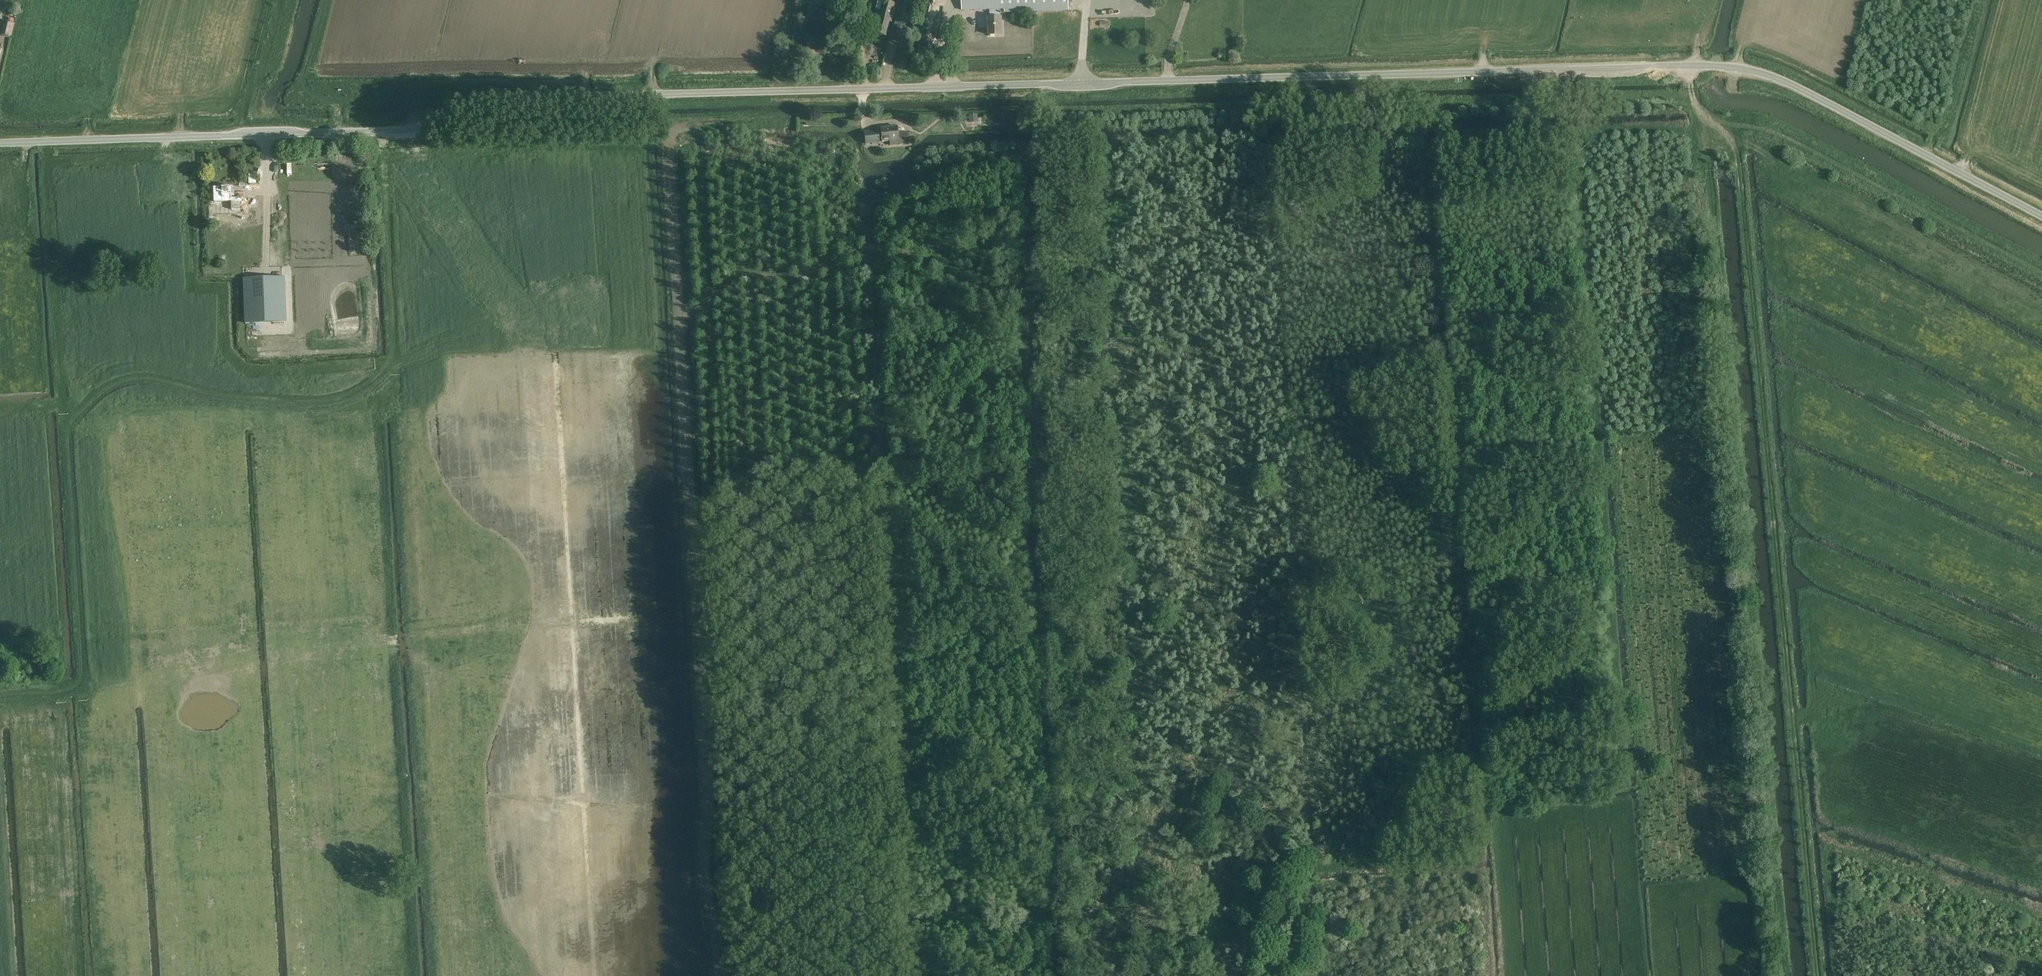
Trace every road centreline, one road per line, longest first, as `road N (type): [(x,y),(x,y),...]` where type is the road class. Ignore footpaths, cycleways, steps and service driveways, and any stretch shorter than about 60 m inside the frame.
road 1 (unclassified): [(2041,216),(1785,81),(1715,66),(500,90),(435,123),(371,132),(0,139)]
road 2 (track): [(1816,975),(1737,160),(1690,82)]
road 3 (track): [(720,975),(676,190)]

